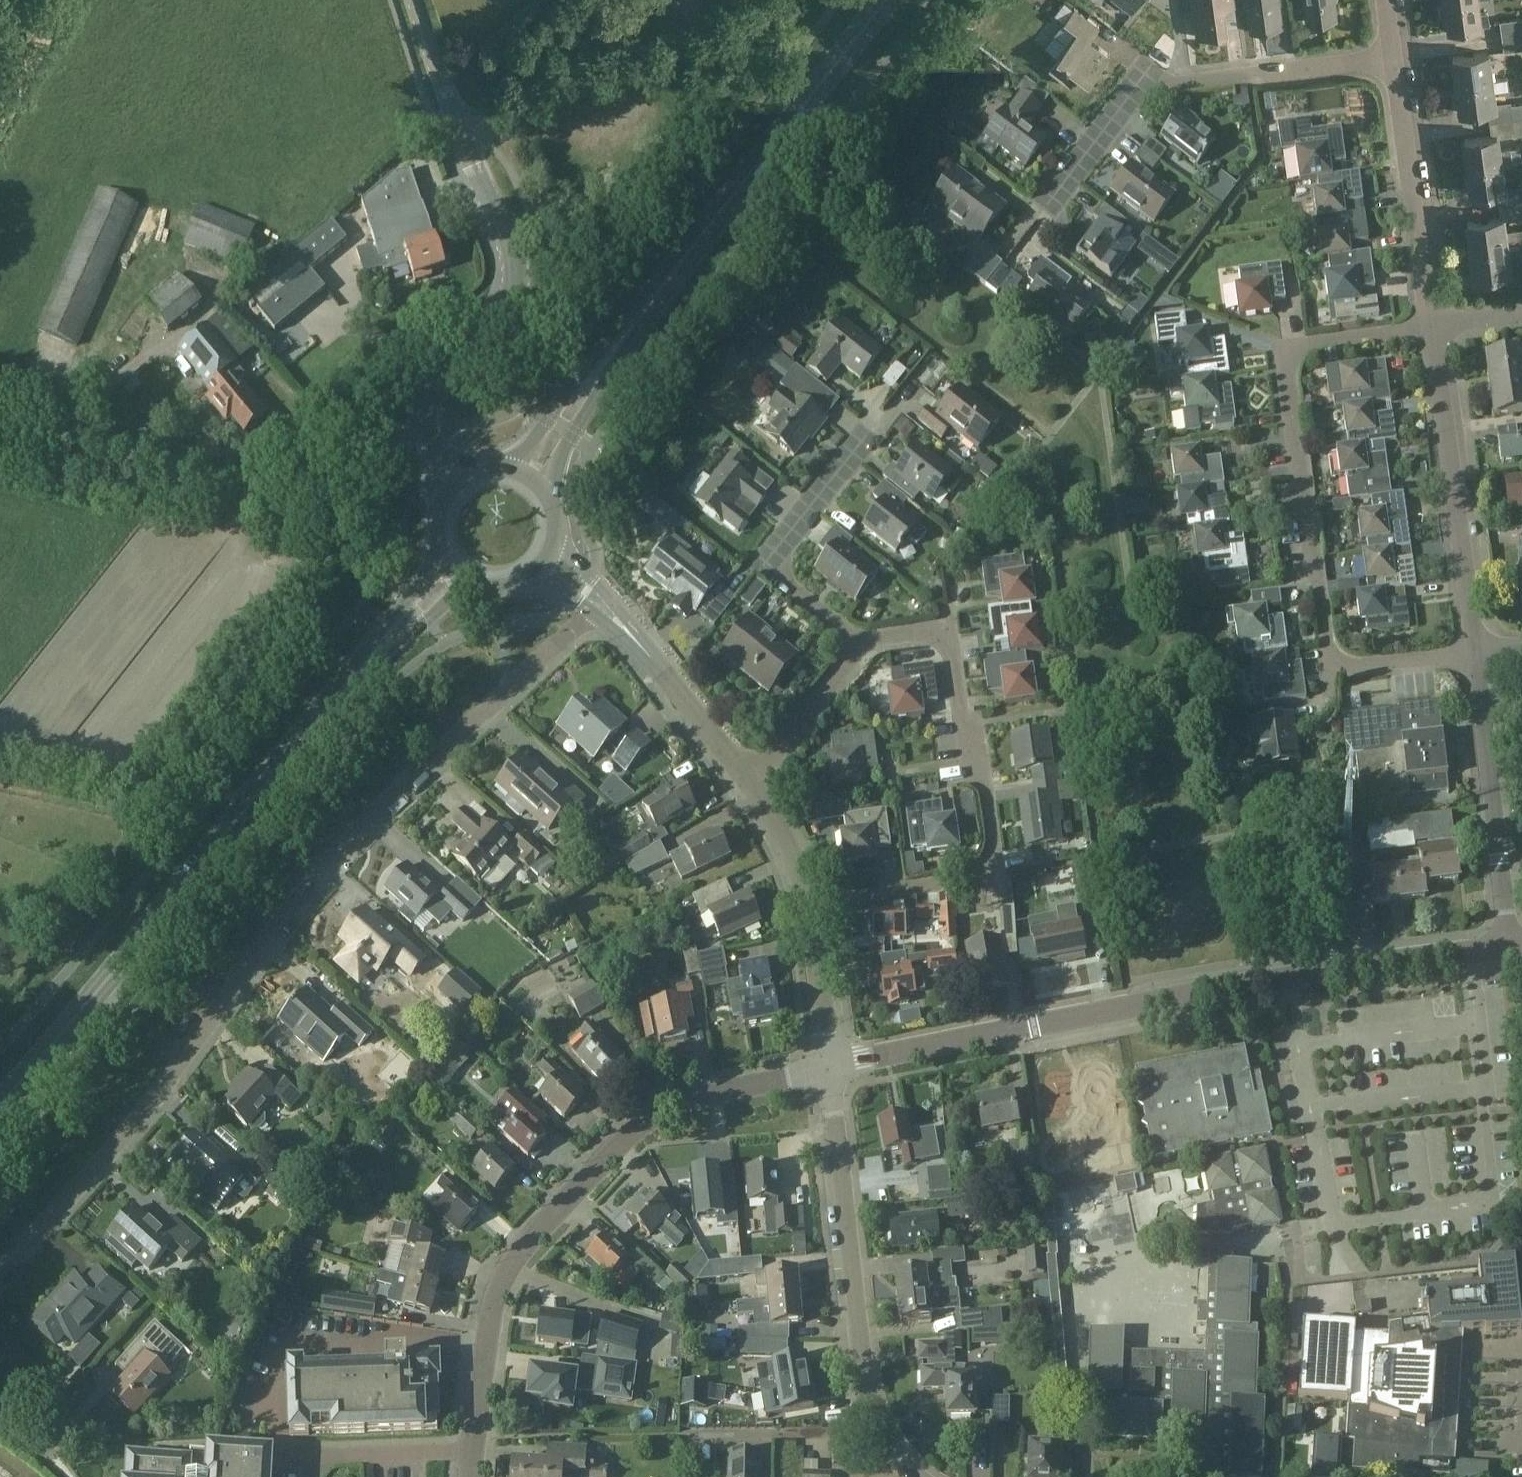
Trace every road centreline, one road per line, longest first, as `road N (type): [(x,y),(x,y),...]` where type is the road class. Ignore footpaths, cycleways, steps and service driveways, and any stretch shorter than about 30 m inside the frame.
road 1 (residential): [(0,1271),(117,1145),(346,845),(593,613)]
road 2 (residential): [(1509,945),(828,1067)]
road 3 (residential): [(1428,329),(1283,351),(1330,671),(1473,653)]
road 4 (residential): [(828,1067),(702,1096),(648,1120),(518,1253),(498,1291),(473,1449)]
road 5 (primary): [(0,1094),(353,684)]
road 6 (residential): [(809,903),(997,871),(950,635),(854,648)]
road 7 (residential): [(910,1476),(869,1415),(828,1067)]
road 8 (residential): [(1048,212),(1139,86),(1395,60)]
road 9 (primary): [(641,316),(891,0)]
road 10 (unclassified): [(456,125),(730,40),(781,0)]
road 11 (unclassified): [(412,431),(432,391),(496,322),(513,278),(509,245),(456,125)]
road 12 (residential): [(1473,653),(1428,329)]
road 13 (residential): [(1509,945),(1473,653)]
road 14 (residential): [(854,648),(778,559),(870,430)]
road 15 (residential): [(1428,329),(1395,60)]
road 16 (primary): [(544,493),(641,316)]
road 17 (primary): [(641,316),(546,420),(514,471)]
road 18 (unclassified): [(412,431),(313,499),(242,485)]
road 19 (residential): [(310,1476),(330,1458),(473,1449)]
road 20 (residential): [(748,774),(849,670),(854,648)]
road 21 (residential): [(828,1067),(809,903)]
road 22 (residential): [(748,774),(645,651)]
road 23 (primary): [(441,560),(402,602),(353,684)]
road 24 (primary): [(353,684),(468,585)]
road 25 (residential): [(809,903),(789,840),(748,774)]
road 26 (track): [(0,128),(64,0)]
road 27 (unclassified): [(456,125),(416,0)]

